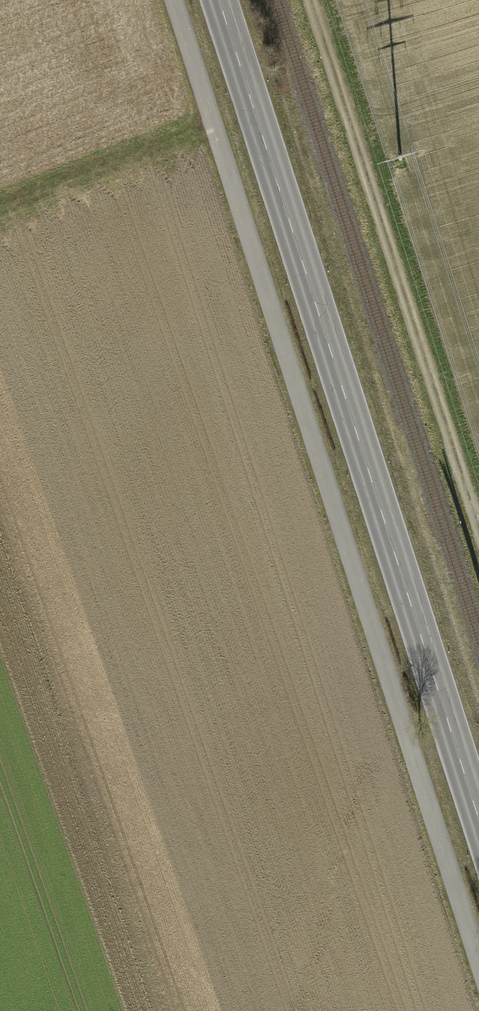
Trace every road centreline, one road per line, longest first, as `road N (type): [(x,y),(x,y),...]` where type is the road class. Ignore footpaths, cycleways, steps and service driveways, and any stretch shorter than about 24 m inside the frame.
road 1 (track): [(478,964),(174,0)]
road 2 (secondary): [(219,0),(478,825)]
road 3 (track): [(312,0),(478,524)]

